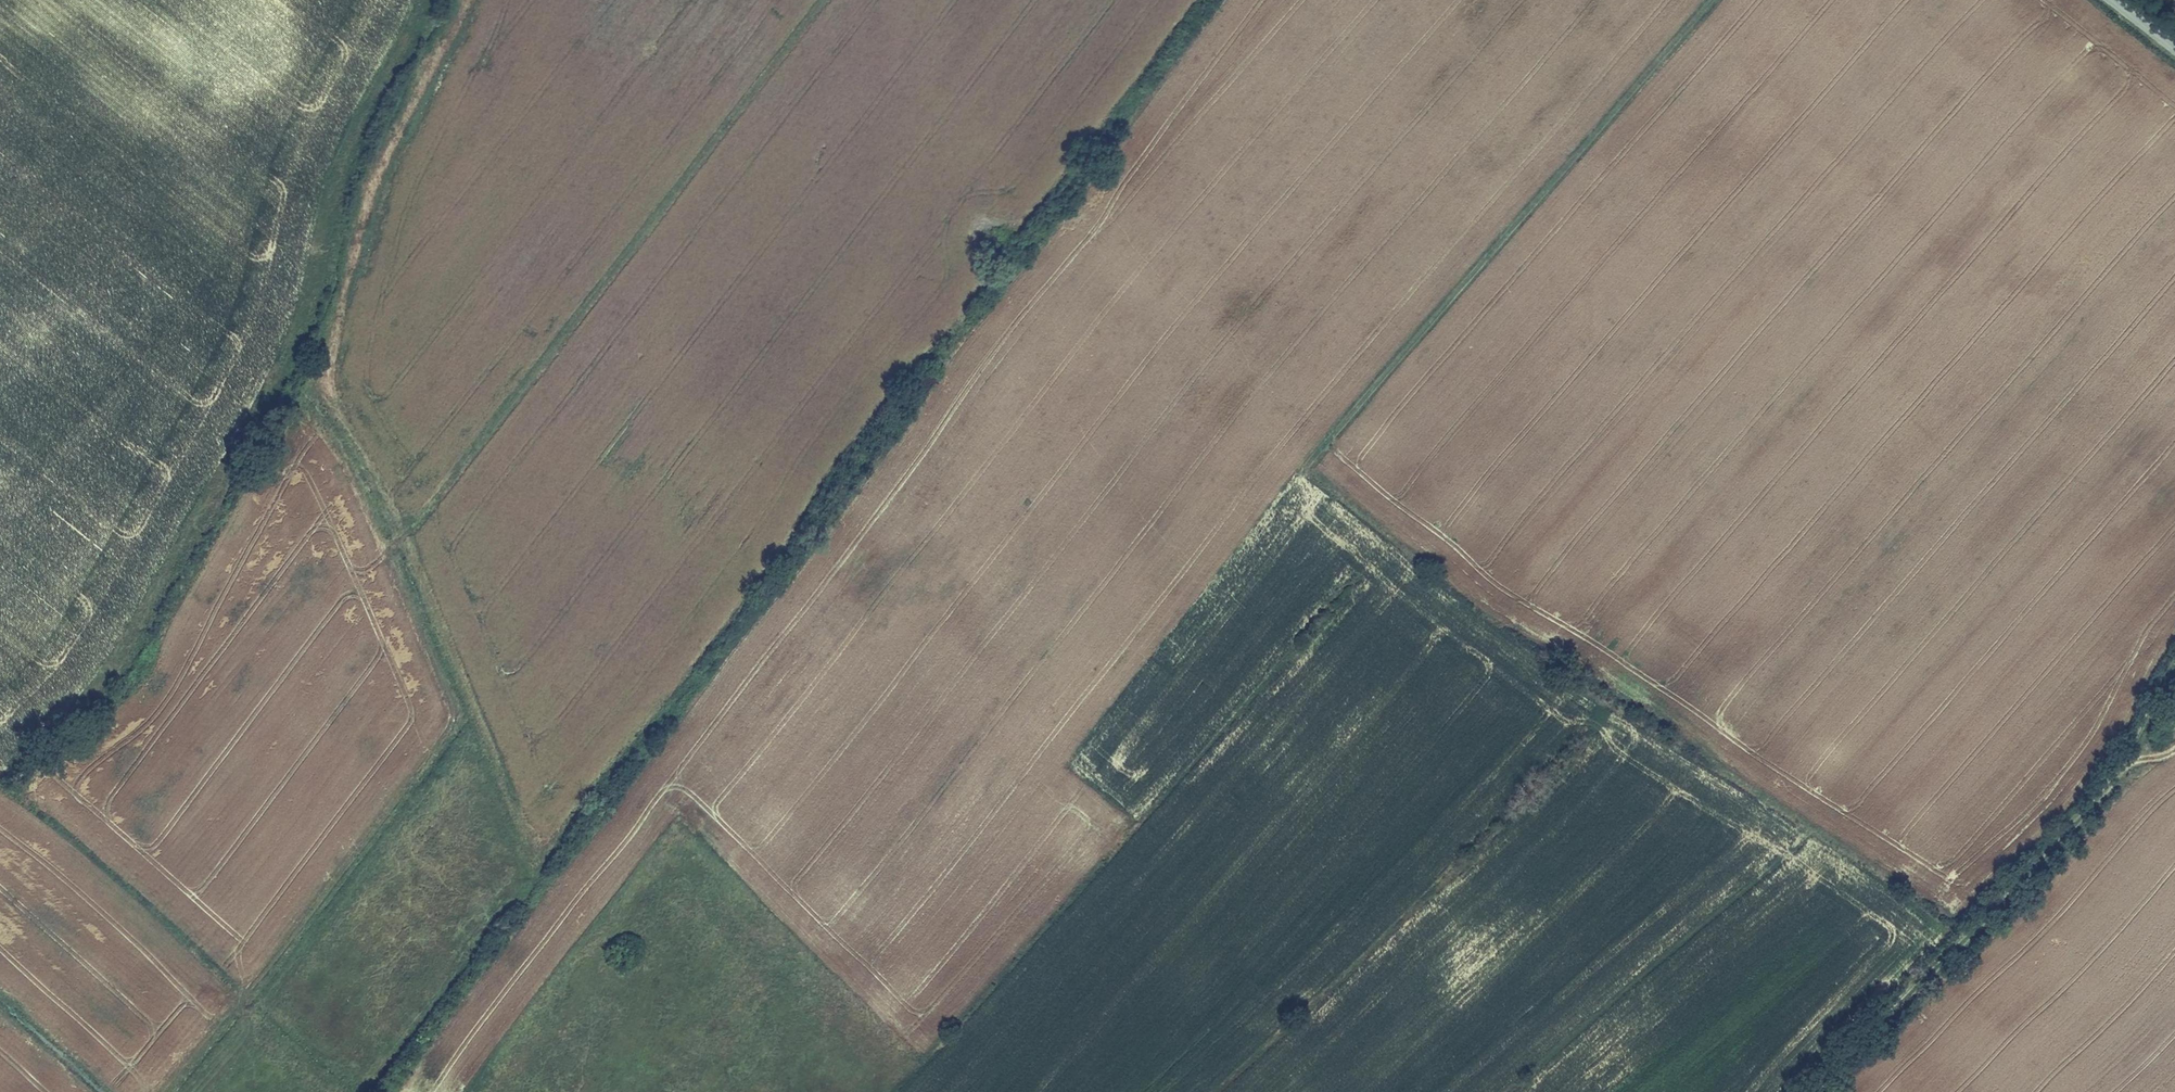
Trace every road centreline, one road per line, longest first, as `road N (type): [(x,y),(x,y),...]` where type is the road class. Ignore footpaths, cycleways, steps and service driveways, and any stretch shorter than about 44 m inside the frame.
road 1 (track): [(1818,1091),(2099,801),(2174,670)]

